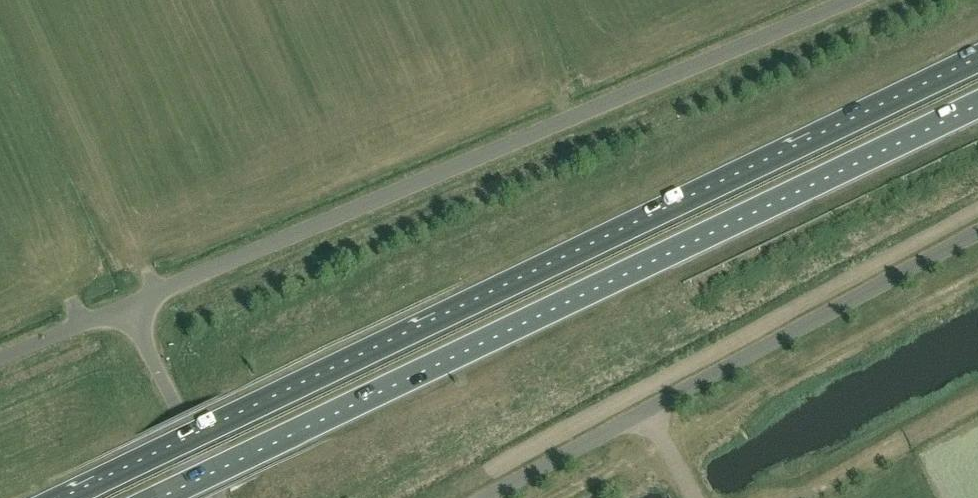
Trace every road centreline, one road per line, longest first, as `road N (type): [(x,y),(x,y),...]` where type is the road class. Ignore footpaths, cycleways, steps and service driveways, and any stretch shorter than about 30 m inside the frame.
road 1 (trunk): [(977,66),(78,497)]
road 2 (trunk): [(157,491),(977,97)]
road 3 (unclassified): [(127,307),(859,0)]
road 4 (unclassified): [(977,231),(488,497)]
road 5 (unclassified): [(220,497),(127,307)]
road 6 (unclassified): [(0,359),(127,307)]

